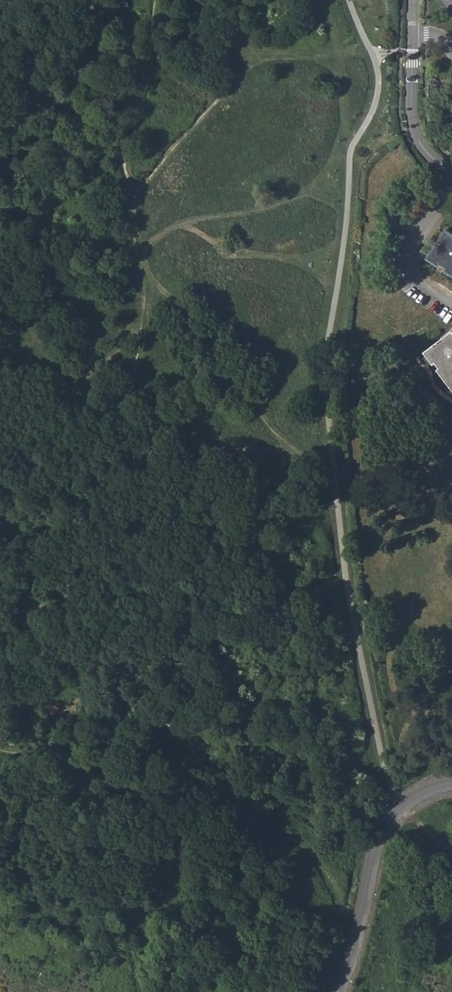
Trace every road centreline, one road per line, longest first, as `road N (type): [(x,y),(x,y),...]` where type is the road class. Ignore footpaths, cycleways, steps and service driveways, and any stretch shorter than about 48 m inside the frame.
road 1 (residential): [(339,991),(386,831),(420,797),(451,787)]
road 2 (residential): [(451,175),(430,158),(413,125),(412,0)]
road 3 (residential): [(451,183),(405,264),(415,281),(451,305)]

